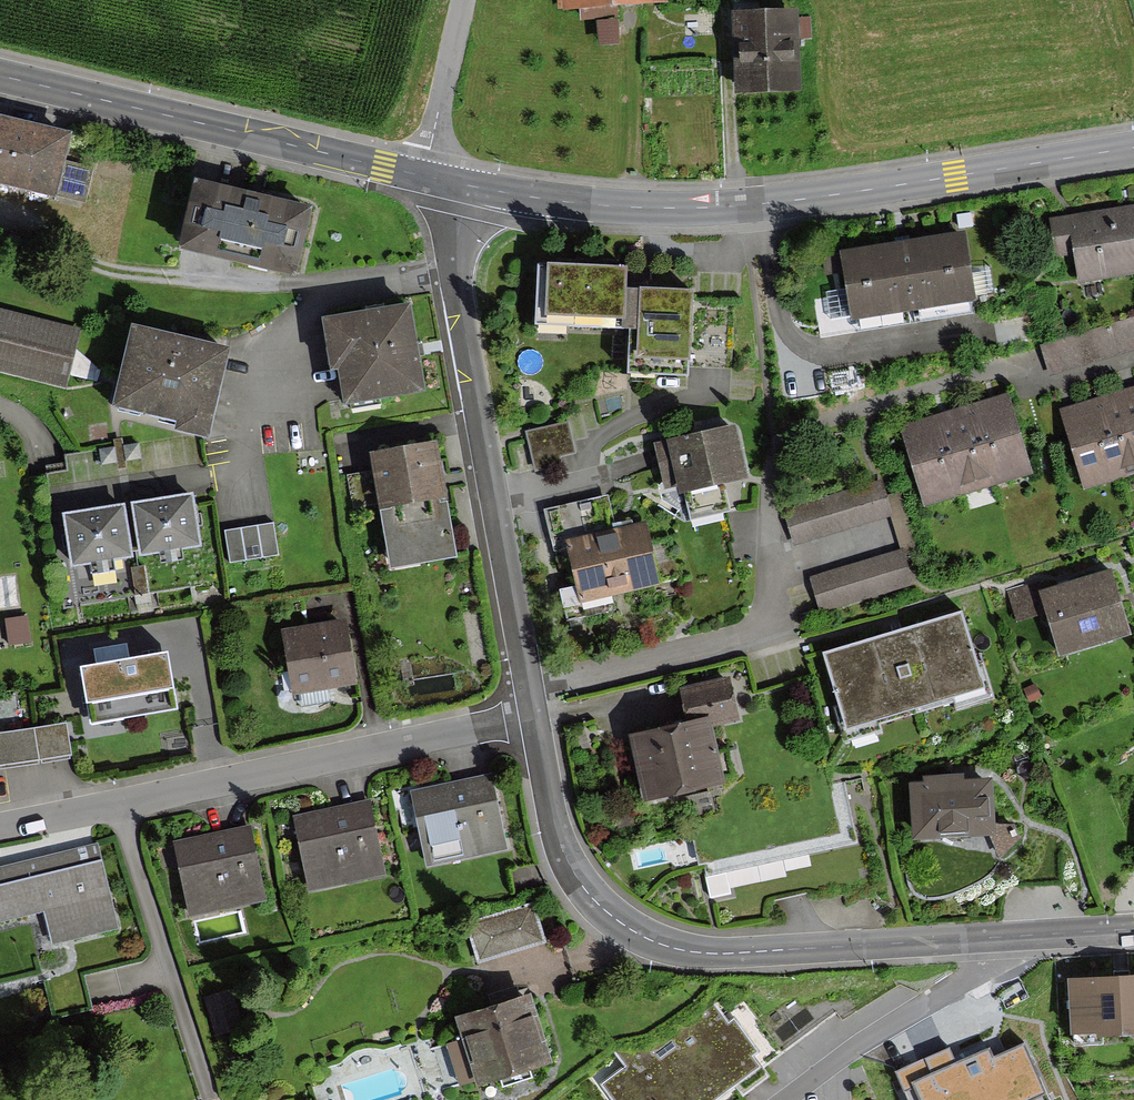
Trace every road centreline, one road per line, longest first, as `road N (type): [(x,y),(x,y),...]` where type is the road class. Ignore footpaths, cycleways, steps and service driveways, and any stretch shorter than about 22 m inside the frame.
road 1 (tertiary): [(462,184),(609,206),(744,206),(1133,148)]
road 2 (residential): [(535,715),(559,845),(580,885),(658,941),(710,952),(995,936)]
road 3 (residential): [(900,533),(775,567),(773,620),(759,631),(529,686)]
road 4 (tertiary): [(0,75),(425,176)]
road 5 (residential): [(457,269),(529,686)]
road 6 (residential): [(124,803),(535,715)]
road 7 (residential): [(124,803),(216,1099)]
road 8 (residential): [(995,936),(988,968),(846,1055),(790,1099)]
road 9 (track): [(627,0),(634,207)]
road 10 (residential): [(466,0),(425,176)]
road 11 (residential): [(457,269),(290,287)]
road 12 (residential): [(995,936),(1133,928)]
road 13 (residential): [(0,826),(124,803)]

